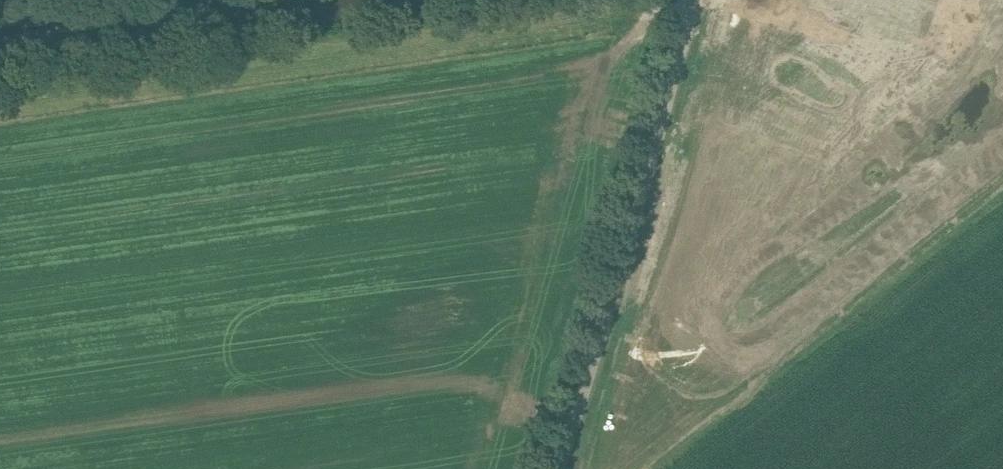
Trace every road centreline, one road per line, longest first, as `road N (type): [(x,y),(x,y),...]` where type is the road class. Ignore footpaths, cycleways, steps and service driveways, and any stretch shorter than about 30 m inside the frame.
road 1 (unclassified): [(562,468),(696,0)]
road 2 (track): [(646,468),(1002,187)]
road 3 (track): [(0,28),(208,0)]

